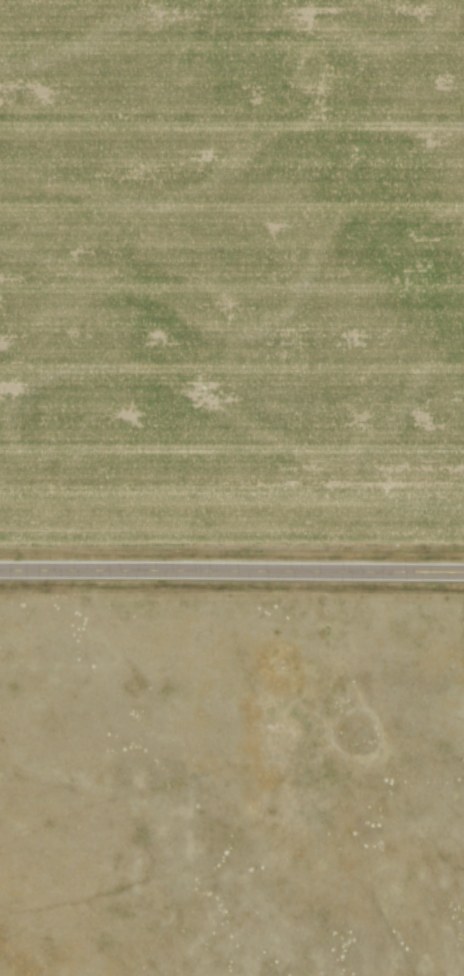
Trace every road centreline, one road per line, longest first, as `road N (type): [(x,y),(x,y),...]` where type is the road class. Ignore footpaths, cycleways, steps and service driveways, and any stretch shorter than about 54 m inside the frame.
road 1 (primary): [(463,573),(0,570)]

